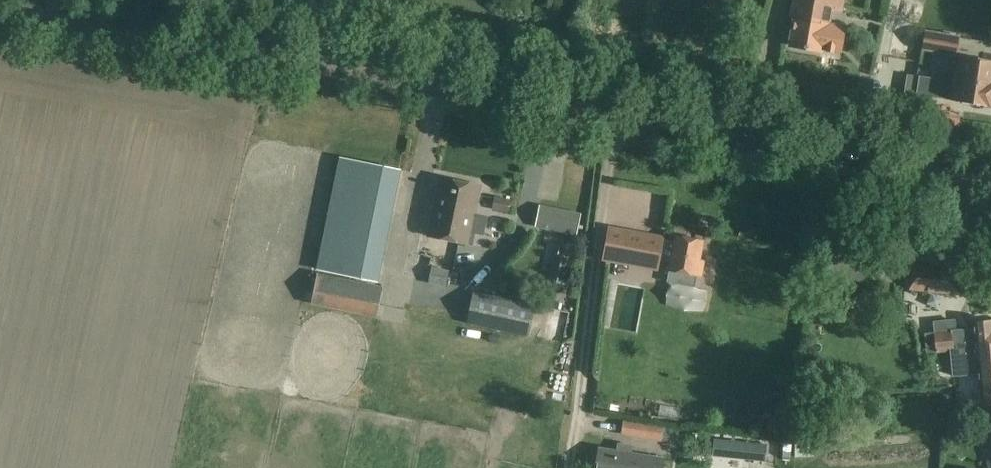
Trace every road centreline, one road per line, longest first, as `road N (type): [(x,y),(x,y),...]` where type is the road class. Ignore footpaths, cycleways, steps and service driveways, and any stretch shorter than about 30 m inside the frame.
road 1 (residential): [(990,186),(0,9)]

